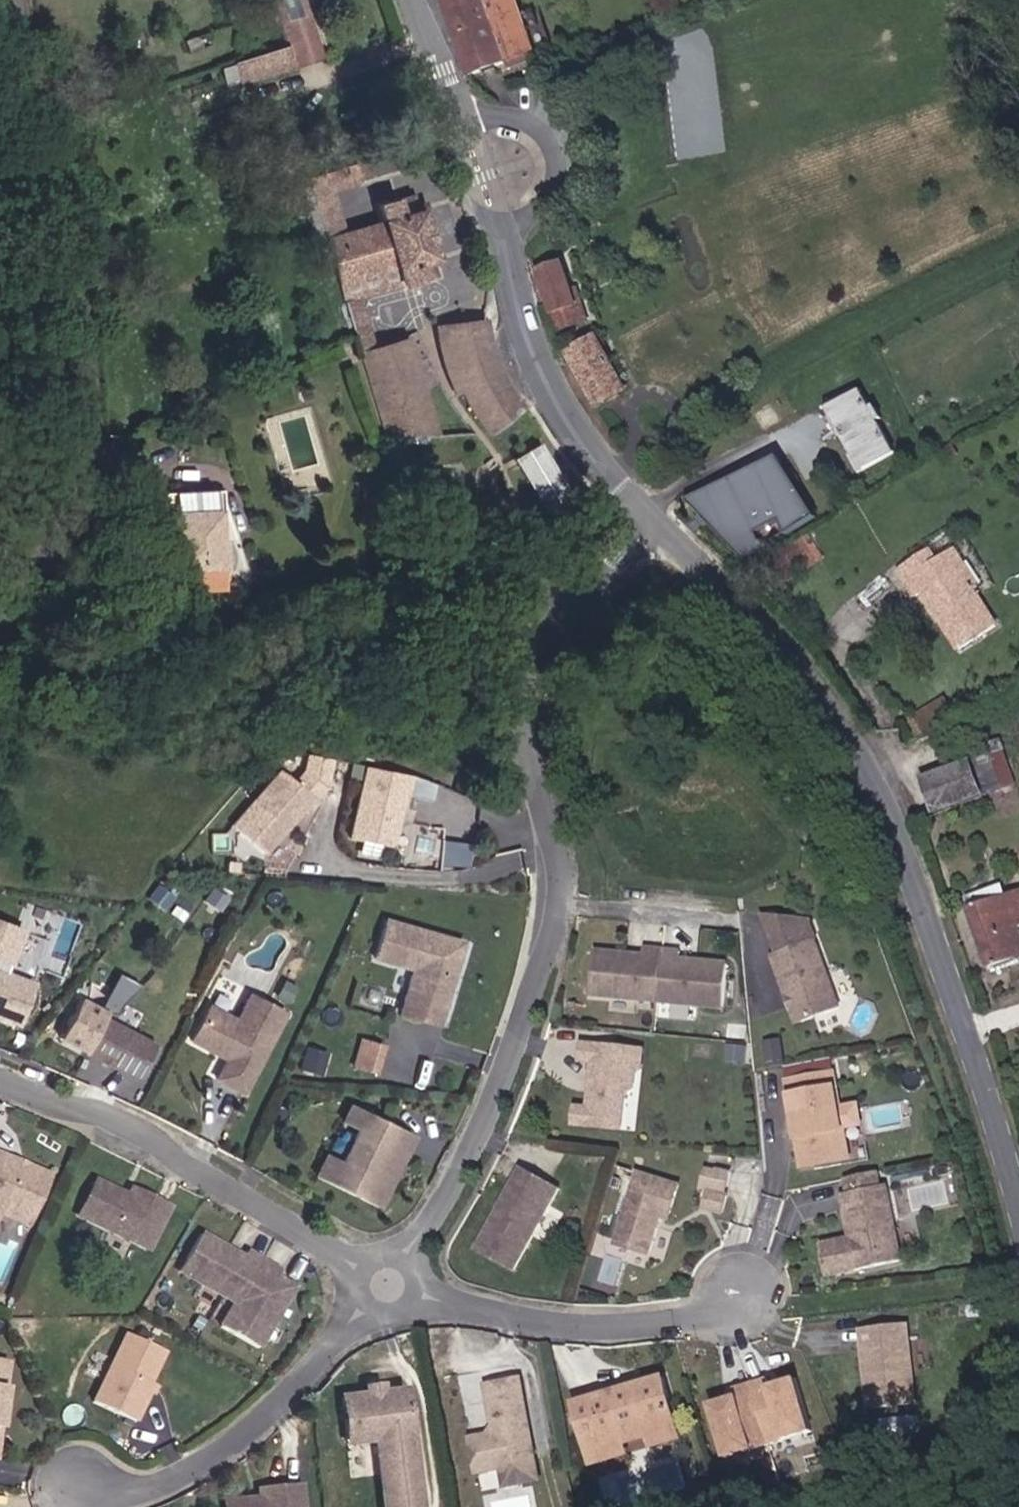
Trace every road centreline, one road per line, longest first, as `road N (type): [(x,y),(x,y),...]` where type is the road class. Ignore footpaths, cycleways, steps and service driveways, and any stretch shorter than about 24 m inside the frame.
road 1 (residential): [(387,1286),(460,1167),(543,952),(550,849),(529,757),(527,687),(554,627),(649,522)]
road 2 (tertiary): [(1018,1225),(894,824),(861,755),(808,685),(649,522)]
road 3 (unclassified): [(18,0),(88,372),(86,433),(63,530),(0,630)]
road 4 (tertiary): [(649,522),(570,414),(538,349),(414,0)]
road 5 (residential): [(0,1082),(387,1286)]
road 6 (residential): [(82,1487),(138,1492),(193,1471),(242,1437),(387,1286)]
road 7 (residential): [(387,1286),(501,1315),(591,1327),(693,1324),(750,1301)]

